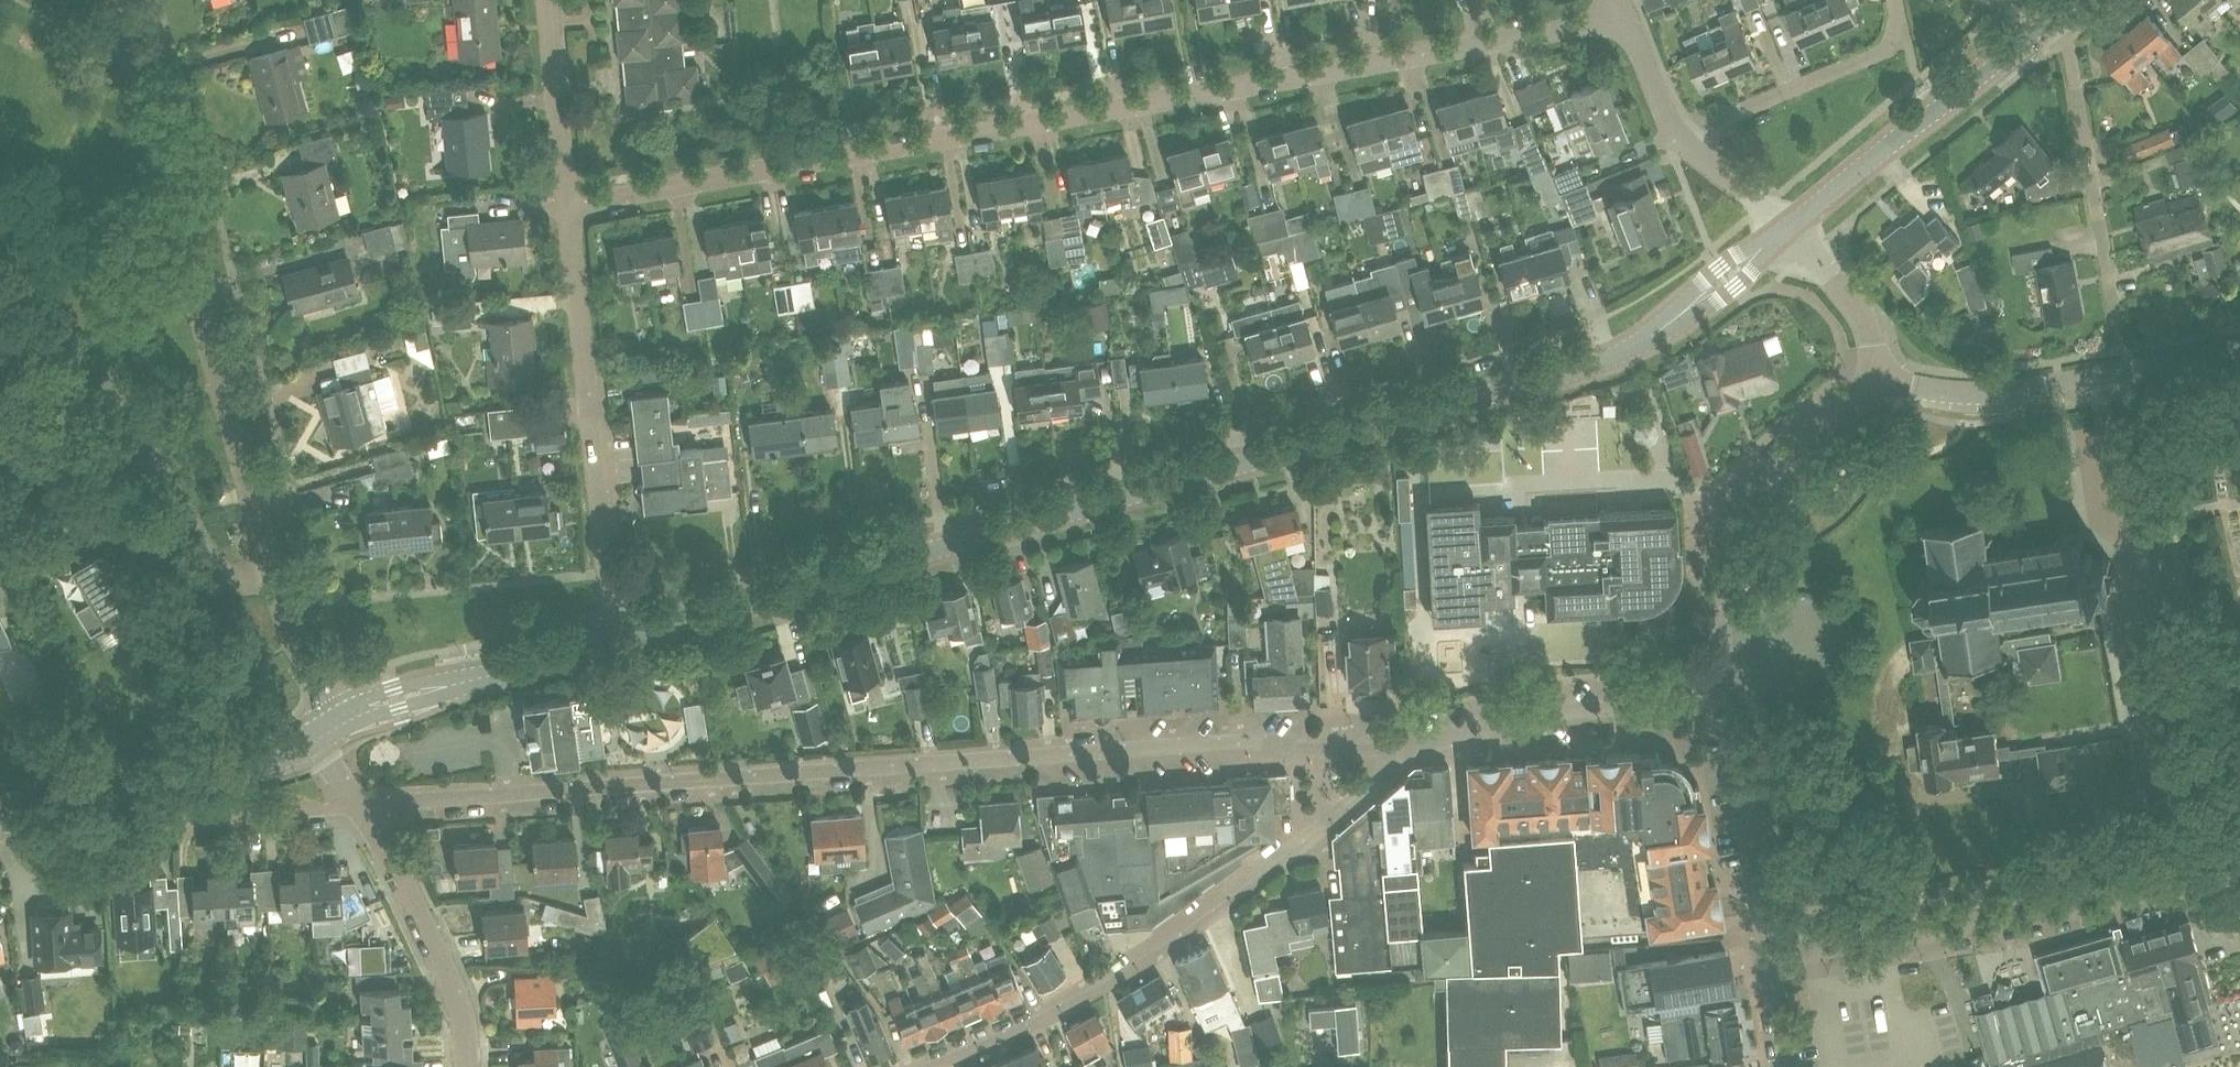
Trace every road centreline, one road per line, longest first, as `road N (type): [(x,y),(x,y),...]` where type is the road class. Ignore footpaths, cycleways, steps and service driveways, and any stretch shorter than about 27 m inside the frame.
road 1 (tertiary): [(619,637),(1570,377),(1647,345),(1791,230)]
road 2 (residential): [(567,205),(1626,20)]
road 3 (residential): [(361,805),(1245,742),(1394,751)]
road 4 (unclassified): [(272,569),(118,0)]
road 5 (residential): [(920,1066),(1119,976),(1337,815),(1394,751)]
road 6 (residential): [(272,569),(248,579),(222,570),(0,210)]
road 7 (residential): [(2239,895),(2209,886),(1771,959)]
road 8 (residential): [(619,637),(567,205)]
road 9 (residential): [(1730,702),(1721,582),(1737,520),(1774,459),(1886,350)]
road 10 (residential): [(2037,34),(2066,46),(2127,372)]
road 11 (residential): [(1394,751),(1518,716),(1730,702)]
road 12 (tertiary): [(1791,230),(2037,34)]
road 13 (residential): [(467,1066),(452,983),(361,805)]
road 14 (residential): [(1677,141),(1887,51),(1901,27),(1896,0)]
road 15 (residential): [(1771,959),(1730,702)]
road 16 (unclassified): [(1886,350),(1925,379),(1981,395),(2127,372)]
road 17 (residential): [(567,205),(547,0)]
road 18 (tertiary): [(513,670),(417,683),(337,710)]
road 19 (tertiary): [(347,726),(513,670)]
road 20 (residential): [(187,819),(361,805)]
road 21 (tertiary): [(155,782),(218,779),(321,745)]
road 22 (tertiary): [(312,727),(155,782)]
road 23 (tertiary): [(0,824),(155,782)]
road 24 (unclassified): [(337,710),(291,628),(272,569)]
road 25 (unclassified): [(1886,350),(1791,230)]
road 26 (residential): [(1791,230),(1677,141)]
road 27 (residential): [(1677,141),(1626,20)]

